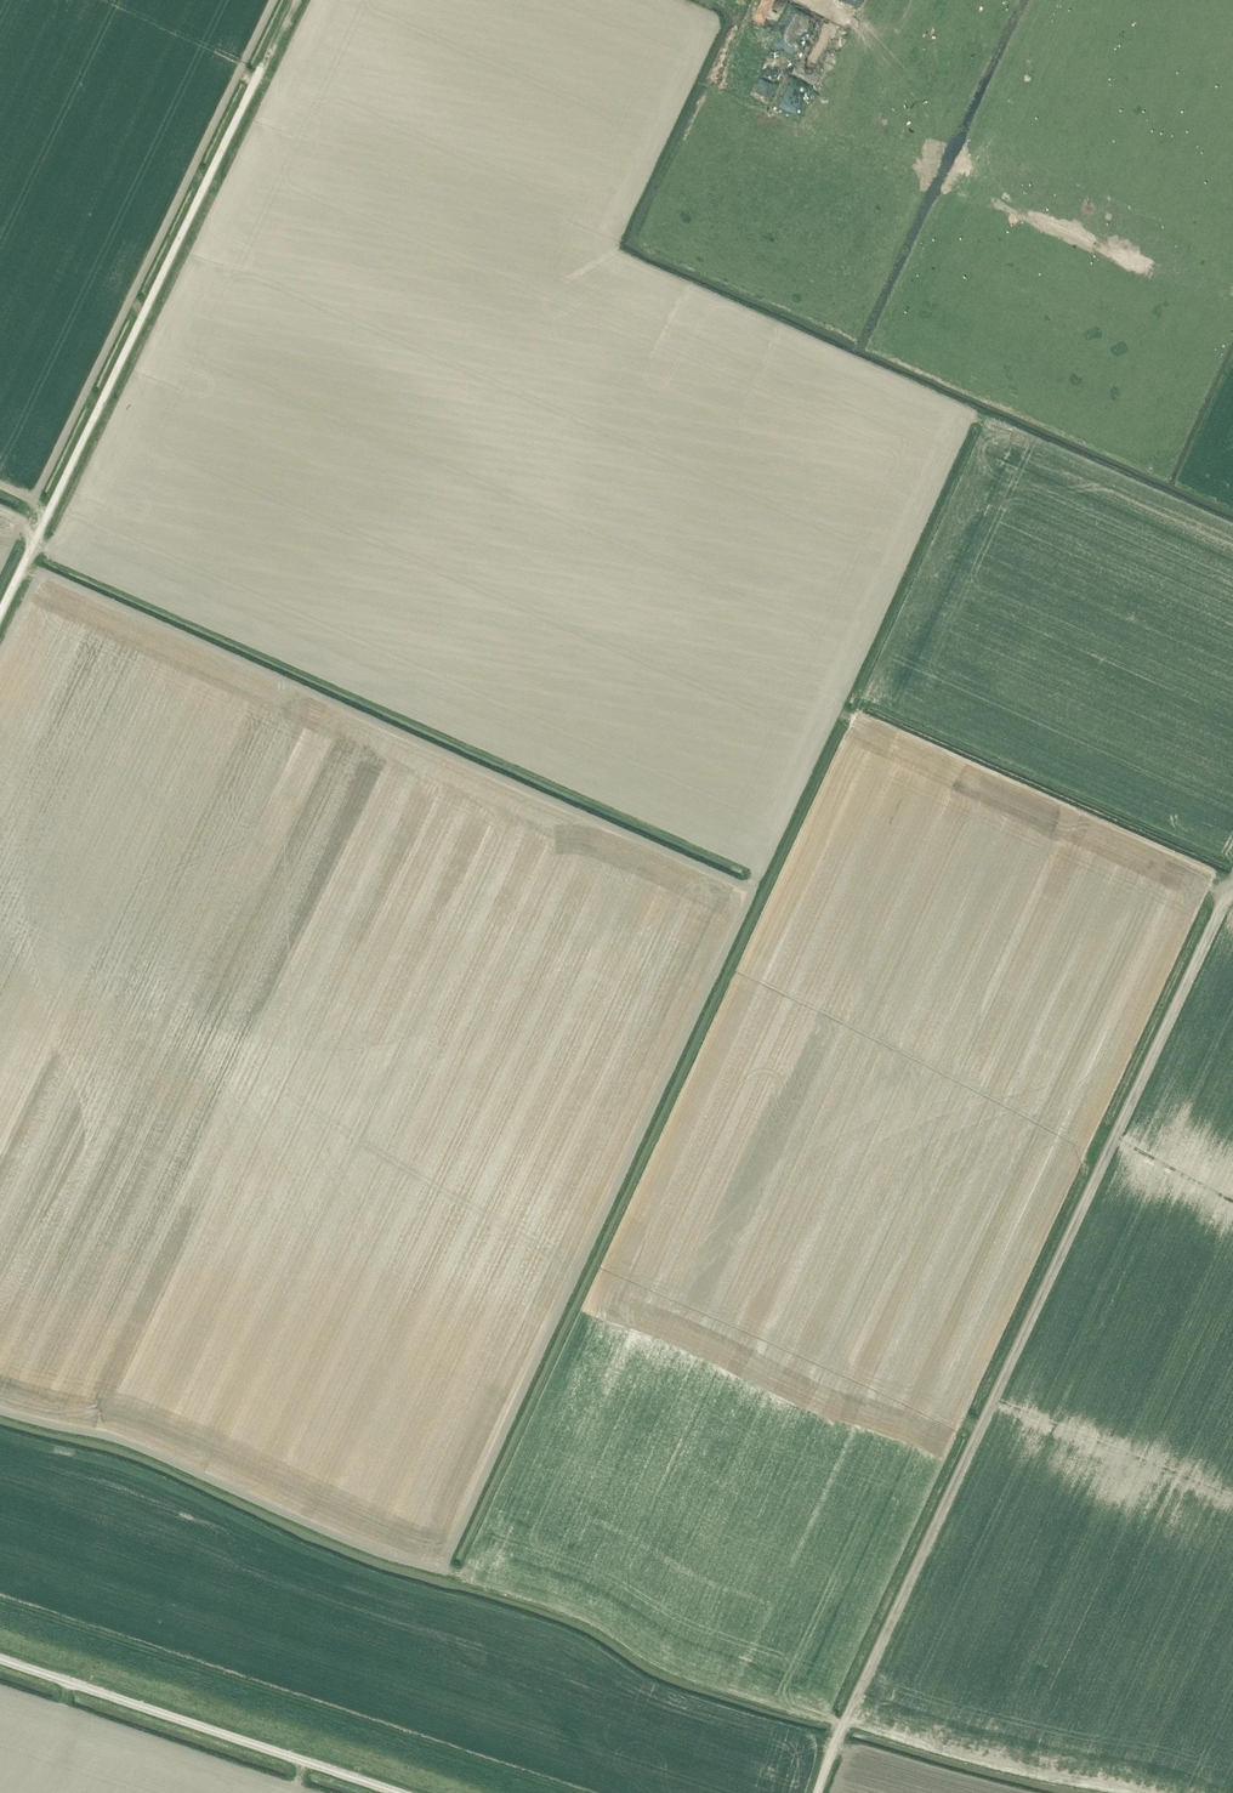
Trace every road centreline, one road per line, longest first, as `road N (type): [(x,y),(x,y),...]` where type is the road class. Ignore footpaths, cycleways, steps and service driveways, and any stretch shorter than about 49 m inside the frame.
road 1 (track): [(0,611),(294,0)]
road 2 (unclassified): [(401,1792),(0,1659)]

